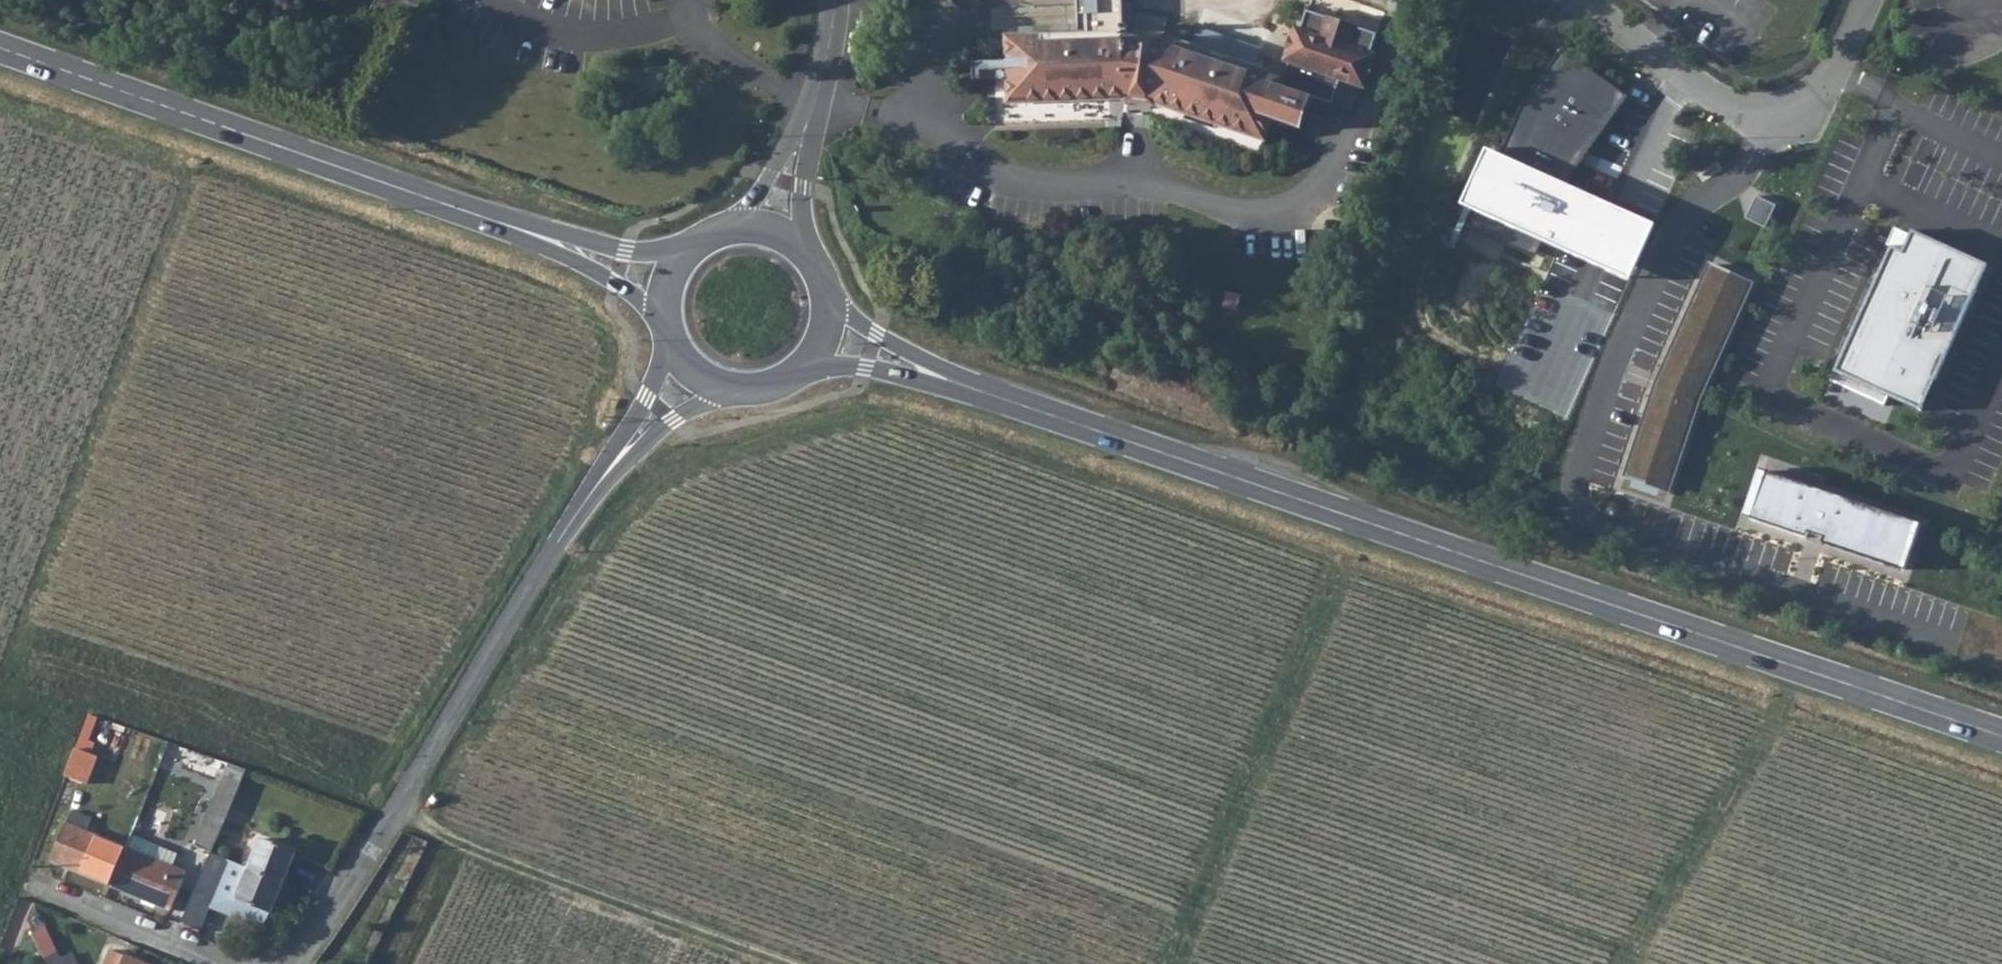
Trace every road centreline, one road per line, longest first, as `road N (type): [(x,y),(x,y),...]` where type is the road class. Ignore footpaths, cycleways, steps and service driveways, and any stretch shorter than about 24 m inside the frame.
road 1 (secondary): [(944,379),(2001,740)]
road 2 (residential): [(288,963),(396,810),(544,561),(616,460)]
road 3 (secondary): [(0,47),(525,230)]
road 4 (unclassified): [(1580,0),(1720,103),(1772,111),(1826,85),(1870,0)]
road 5 (residential): [(218,963),(40,889)]
road 6 (secondary): [(681,254),(626,256),(525,230)]
road 7 (secondary): [(525,230),(659,308)]
road 8 (secondary): [(944,379),(827,296)]
road 9 (unclassified): [(802,136),(833,0)]
road 10 (secondary): [(810,365),(869,362),(944,379)]
road 11 (residential): [(616,460),(671,414),(725,392)]
road 12 (residential): [(668,346),(653,401),(616,460)]

